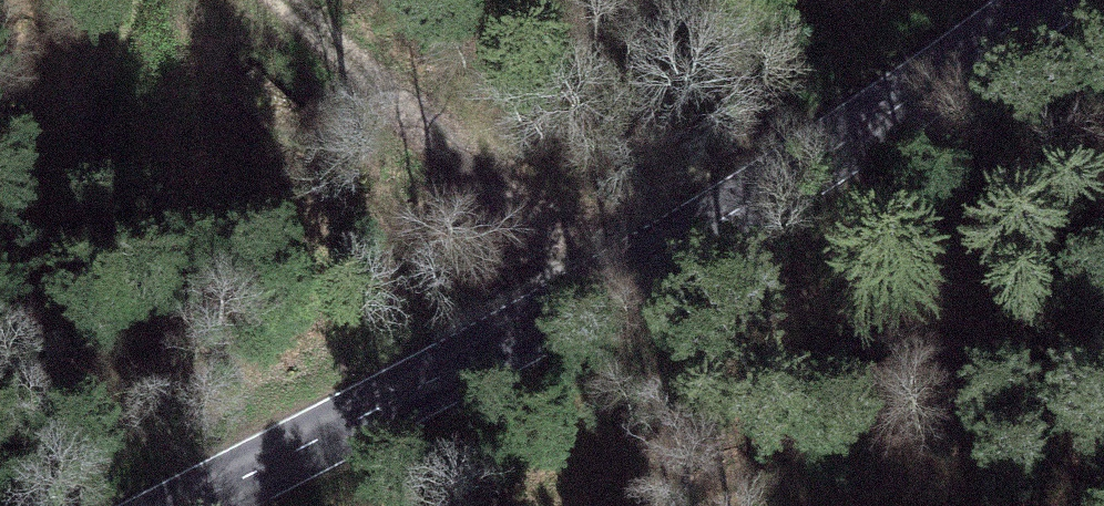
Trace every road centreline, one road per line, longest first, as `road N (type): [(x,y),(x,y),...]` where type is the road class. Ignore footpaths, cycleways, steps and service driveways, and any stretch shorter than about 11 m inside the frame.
road 1 (secondary): [(185,505),(590,292),(1044,0)]
road 2 (track): [(278,0),(590,292),(811,322),(1103,385)]

